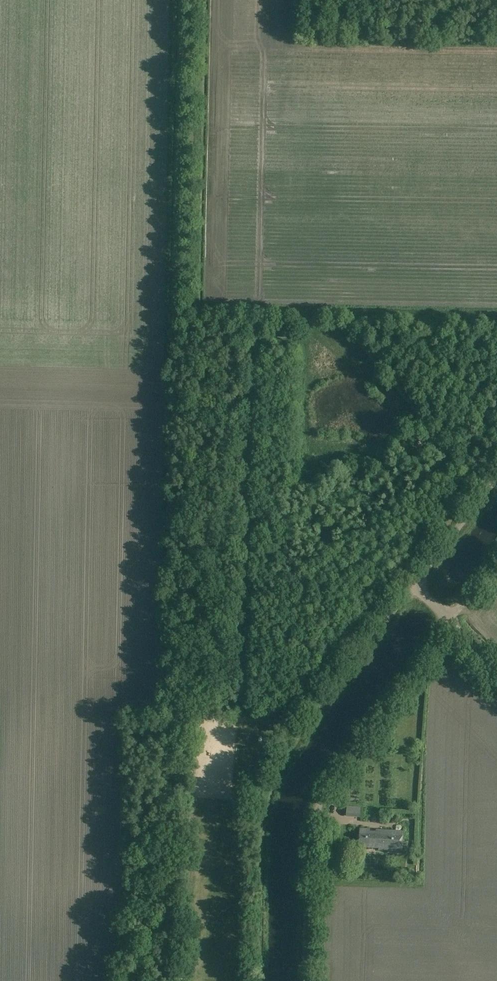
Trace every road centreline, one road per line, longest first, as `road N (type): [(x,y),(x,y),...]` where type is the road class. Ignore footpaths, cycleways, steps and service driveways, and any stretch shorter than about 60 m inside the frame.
road 1 (unclassified): [(306,980),(316,810),(449,620)]
road 2 (track): [(312,718),(266,803),(260,980)]
road 3 (unclassified): [(449,620),(413,588),(496,478)]
road 4 (track): [(413,588),(312,718)]

